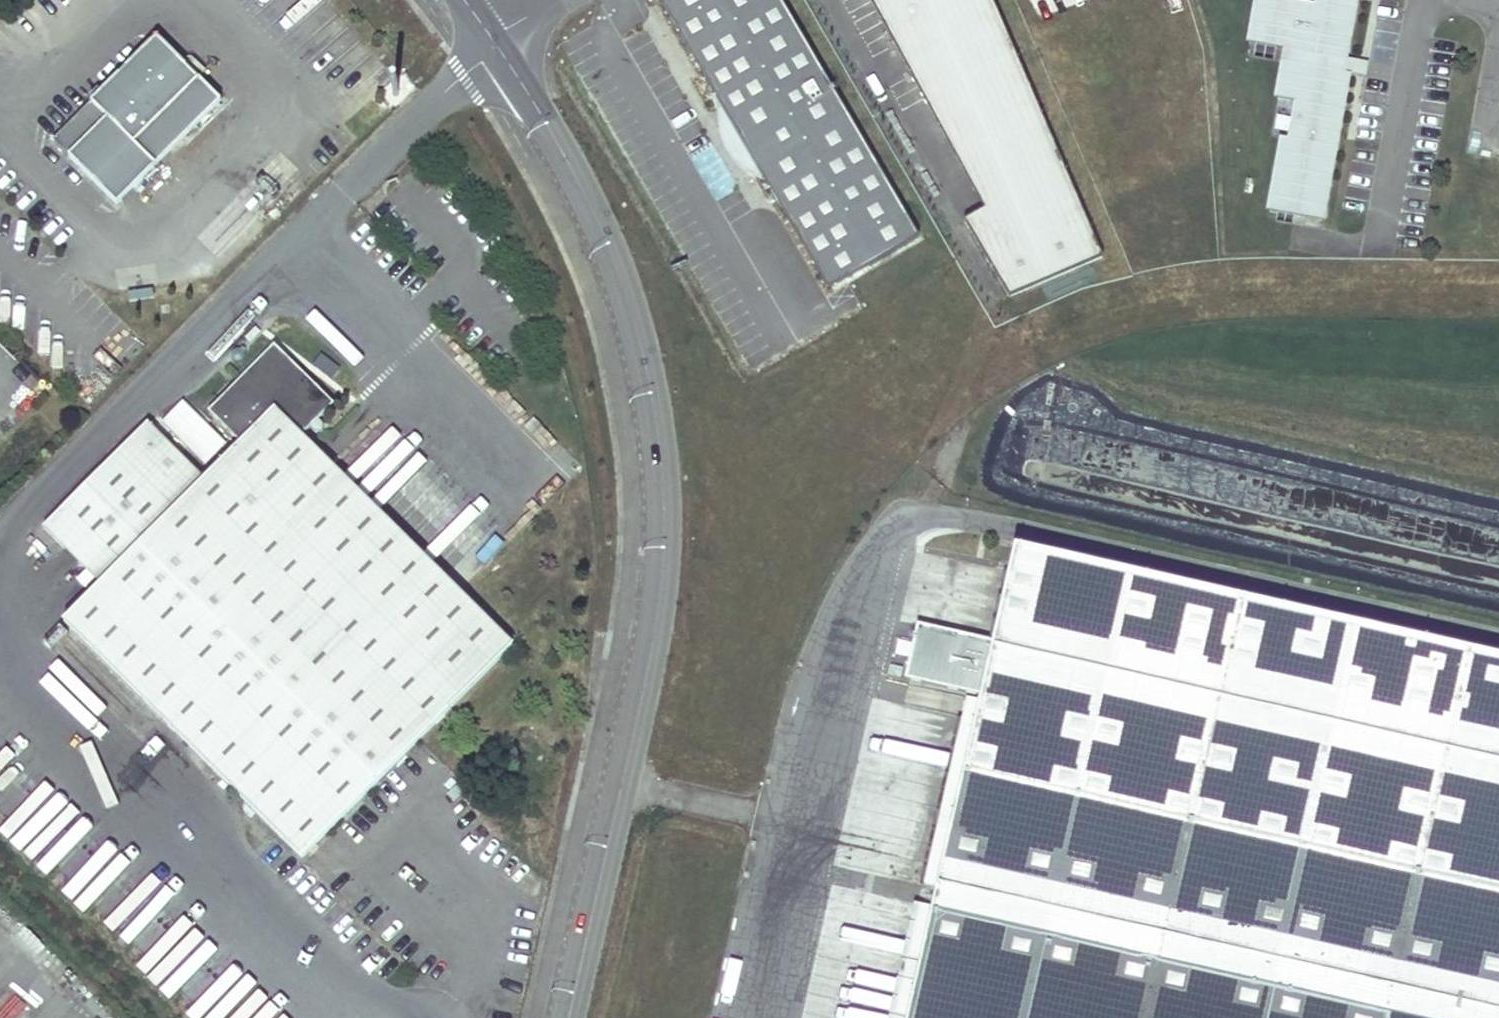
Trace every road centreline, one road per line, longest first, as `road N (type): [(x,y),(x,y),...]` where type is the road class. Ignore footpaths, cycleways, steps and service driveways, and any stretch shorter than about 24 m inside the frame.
road 1 (tertiary): [(567,1017),(648,663),(664,530),(661,470),(633,315),(610,249),(499,44)]

